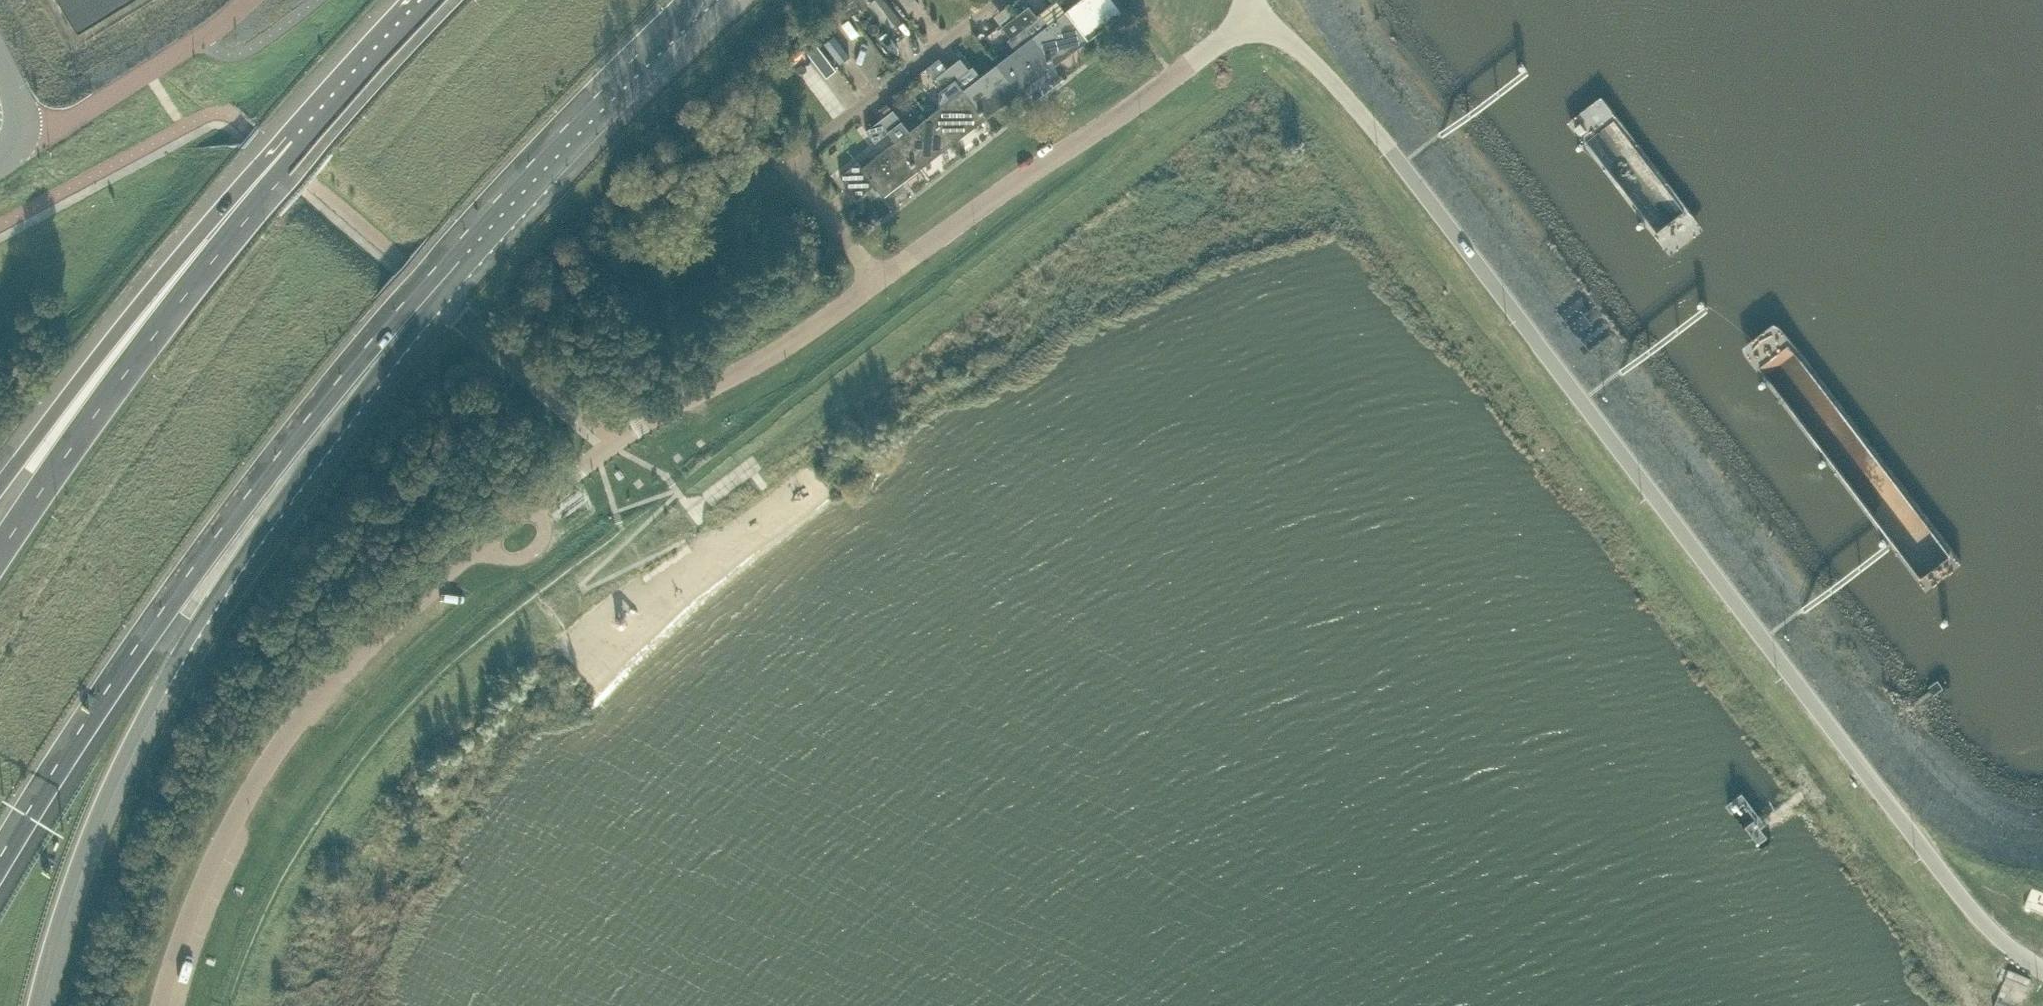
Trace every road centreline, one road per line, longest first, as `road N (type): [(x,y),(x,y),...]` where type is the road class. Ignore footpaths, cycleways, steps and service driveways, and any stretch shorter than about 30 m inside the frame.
road 1 (unclassified): [(2042,970),(1973,911),(1391,147),(1277,32),(1243,24),(874,280)]
road 2 (motorway): [(36,1005),(97,813),(147,713),(197,624),(450,250)]
road 3 (motorway): [(0,860),(246,494),(450,250)]
road 4 (unclassified): [(160,1005),(224,838),(333,676),(414,597),(613,445)]
road 5 (motorway): [(303,152),(49,470),(0,547)]
road 6 (motorway): [(303,152),(0,486)]
road 7 (residential): [(874,280),(798,176),(797,162),(1001,0)]
road 8 (motorway): [(450,250),(698,0)]
road 9 (unclassified): [(874,280),(613,445)]
road 10 (unclassified): [(24,128),(50,127),(196,42),(250,0)]
road 11 (motorway): [(445,0),(303,152)]

